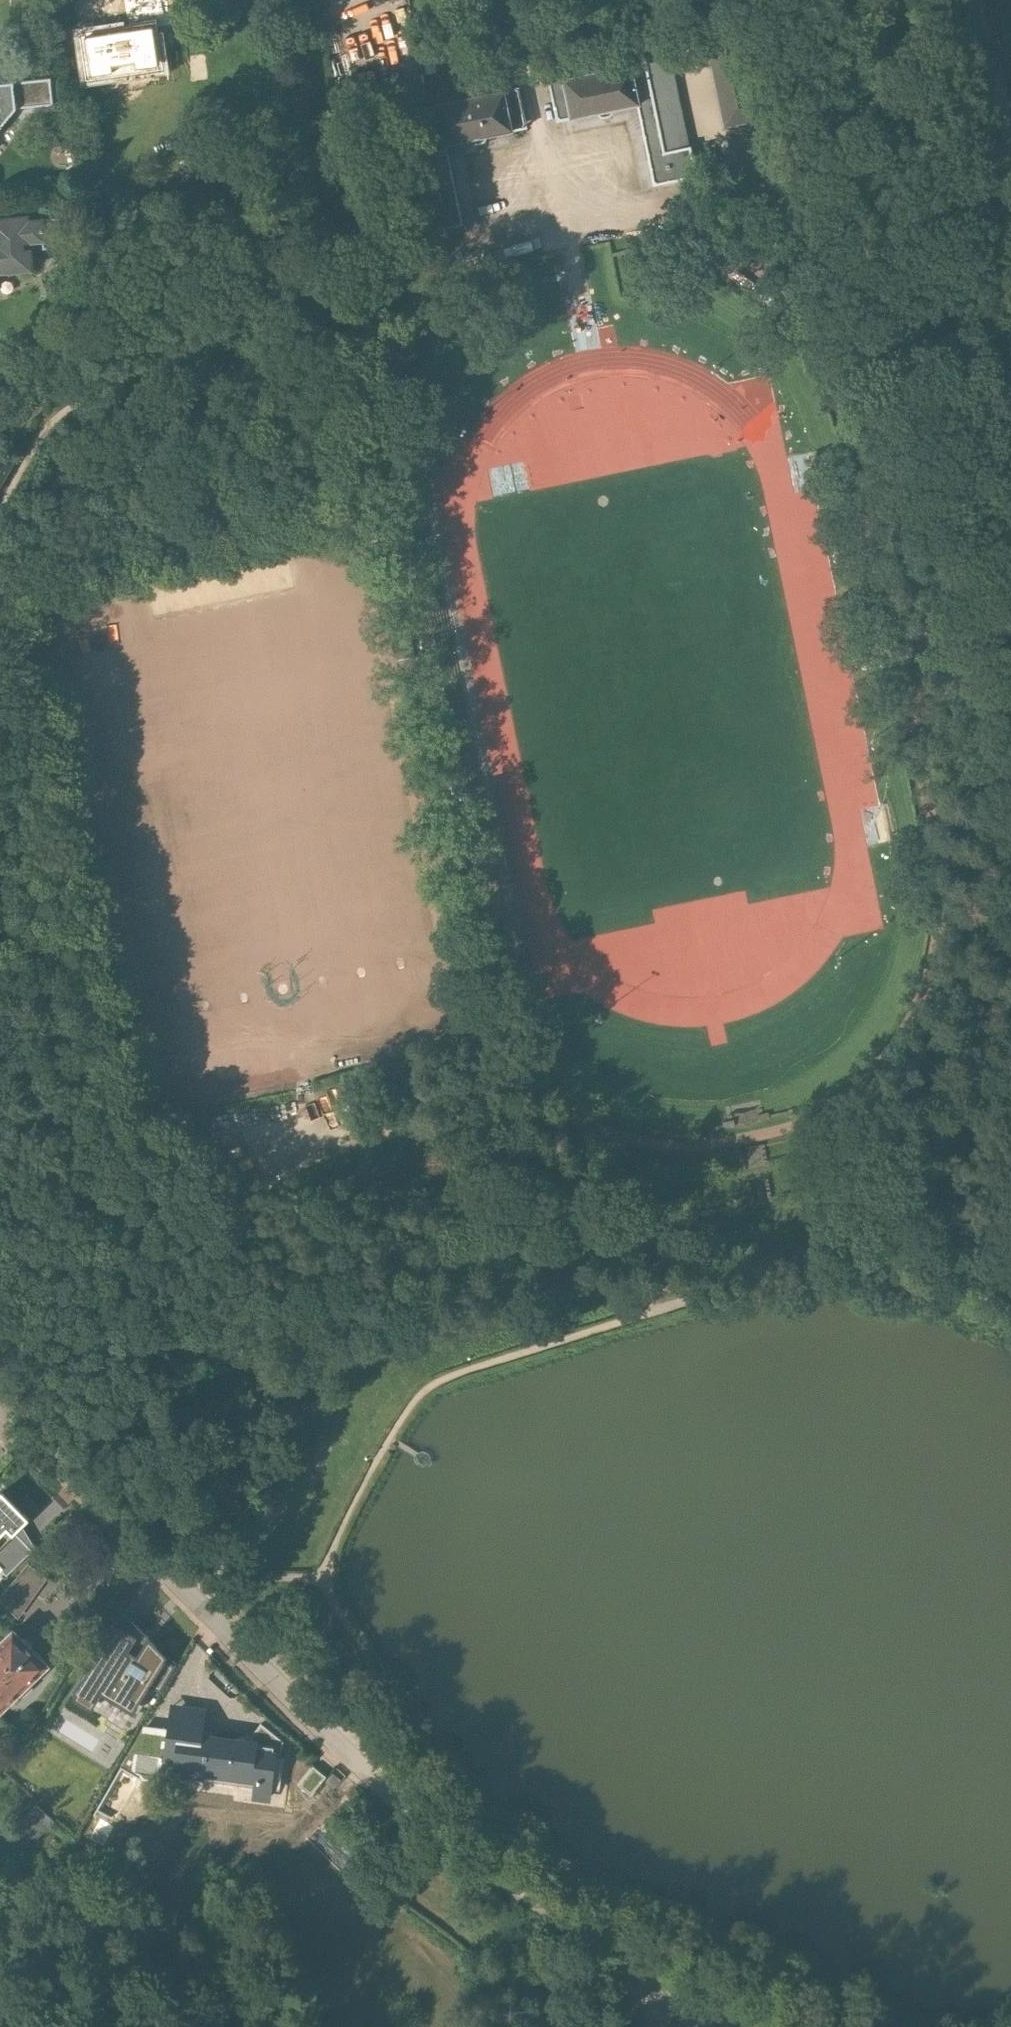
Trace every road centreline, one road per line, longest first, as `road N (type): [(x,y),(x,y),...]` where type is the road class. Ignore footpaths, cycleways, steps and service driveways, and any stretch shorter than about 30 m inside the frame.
road 1 (residential): [(0,1380),(175,1581),(378,1784),(654,1974)]
road 2 (track): [(1010,625),(850,661)]

